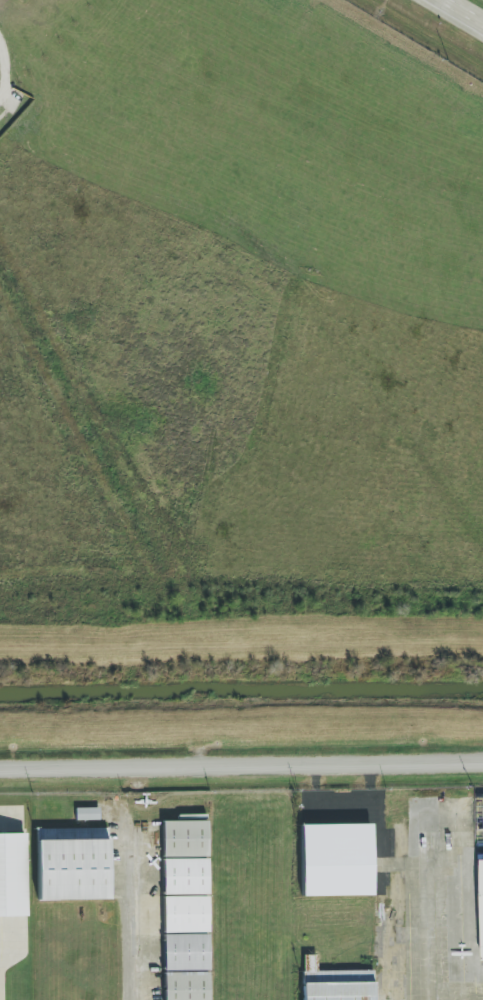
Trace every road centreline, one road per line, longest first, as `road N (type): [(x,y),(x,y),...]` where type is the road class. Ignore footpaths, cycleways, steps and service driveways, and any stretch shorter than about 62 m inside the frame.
road 1 (residential): [(0,769),(482,762)]

